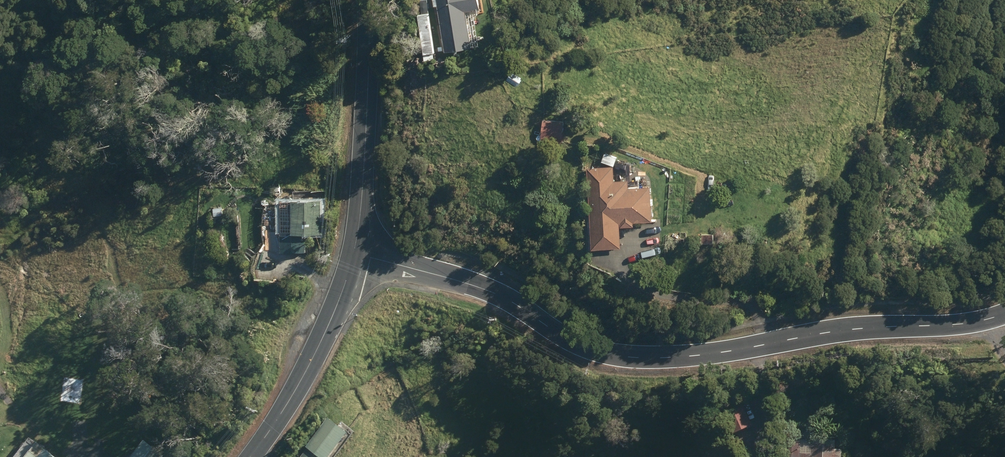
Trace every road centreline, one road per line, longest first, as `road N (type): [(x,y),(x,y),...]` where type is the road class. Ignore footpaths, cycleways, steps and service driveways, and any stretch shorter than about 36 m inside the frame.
road 1 (tertiary): [(356,252),(505,298),(568,337),(625,355),(685,358),(842,327),(956,326),(1004,315)]
road 2 (tertiary): [(365,0),(356,252)]
road 3 (tertiary): [(356,252),(321,342),(250,456)]

